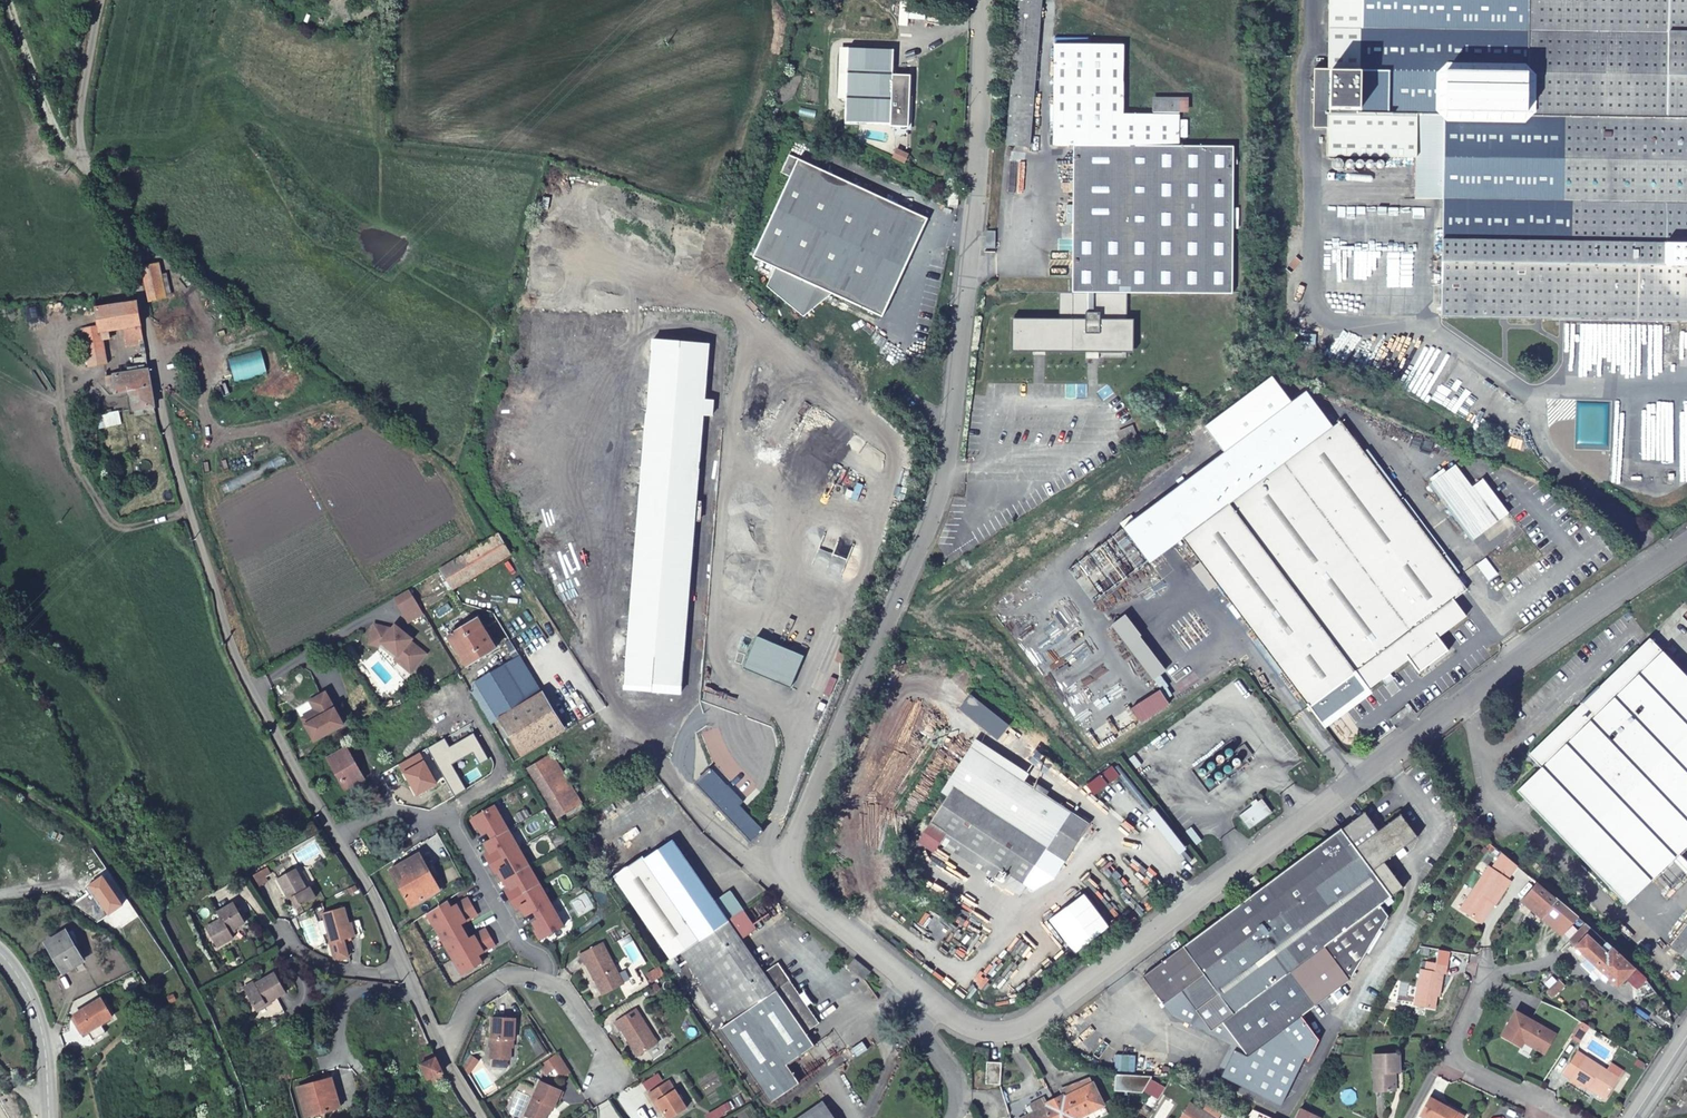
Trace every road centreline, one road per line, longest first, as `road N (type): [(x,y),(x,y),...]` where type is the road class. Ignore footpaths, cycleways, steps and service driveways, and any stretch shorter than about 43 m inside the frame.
road 1 (unclassified): [(100,0),(82,106),(84,146),(135,247),(178,466),(234,649),(361,875),(441,1049)]
road 2 (residential): [(799,891),(793,851),(936,512),(977,219),(992,0)]
road 3 (residential): [(1686,549),(1036,1022),(982,1034),(939,1007)]
road 4 (track): [(243,1117),(196,997),(122,869),(83,830),(0,784)]
road 5 (residential): [(441,1049),(481,992),(529,977),(566,995),(606,1057),(607,1079)]
road 6 (residential): [(1562,1117),(1476,1077),(1462,1059),(1501,975)]
road 7 (track): [(92,170),(54,127),(5,0)]
road 8 (residential): [(939,1007),(799,891)]
road 9 (secondary): [(49,1117),(40,1023),(0,955)]
road 10 (residential): [(799,891),(716,828),(690,797)]
road 11 (unclassified): [(939,1007),(928,1032),(955,1088),(949,1117)]

